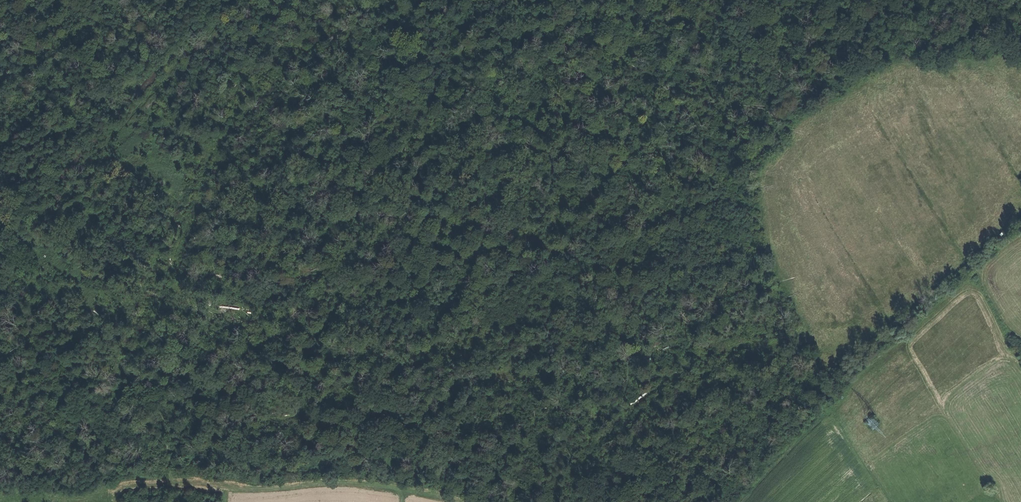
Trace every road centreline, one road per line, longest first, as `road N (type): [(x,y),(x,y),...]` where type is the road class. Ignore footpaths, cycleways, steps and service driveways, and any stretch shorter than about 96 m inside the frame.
road 1 (track): [(627,358),(642,307),(632,266),(641,213),(676,106),(710,75),(781,51),(877,0)]
road 2 (track): [(120,501),(127,487),(352,483),(456,501)]

